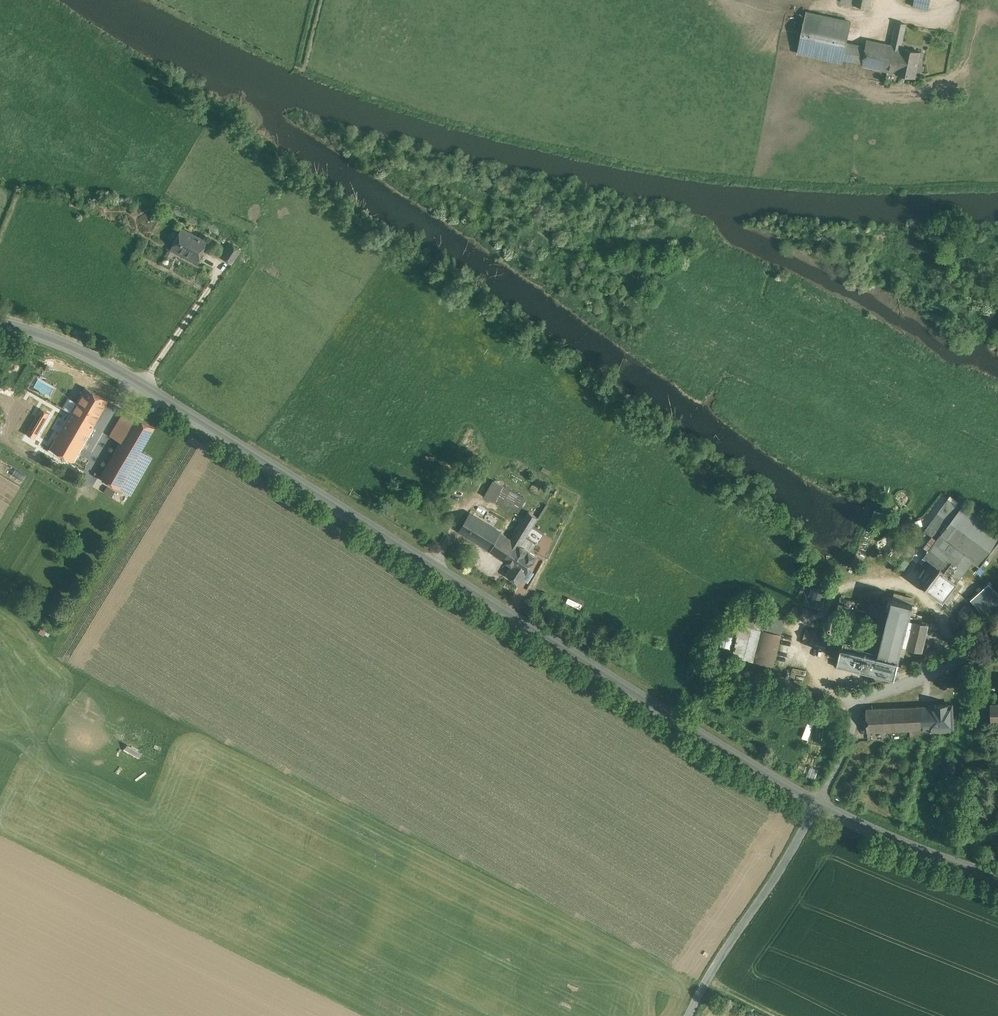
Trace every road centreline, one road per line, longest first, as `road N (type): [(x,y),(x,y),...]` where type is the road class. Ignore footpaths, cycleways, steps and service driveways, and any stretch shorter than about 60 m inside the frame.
road 1 (unclassified): [(821,803),(121,370),(0,323)]
road 2 (unclassified): [(821,803),(852,736),(858,700),(997,649)]
road 3 (unclassified): [(691,1015),(821,803)]
road 4 (unclassified): [(997,877),(821,803)]

